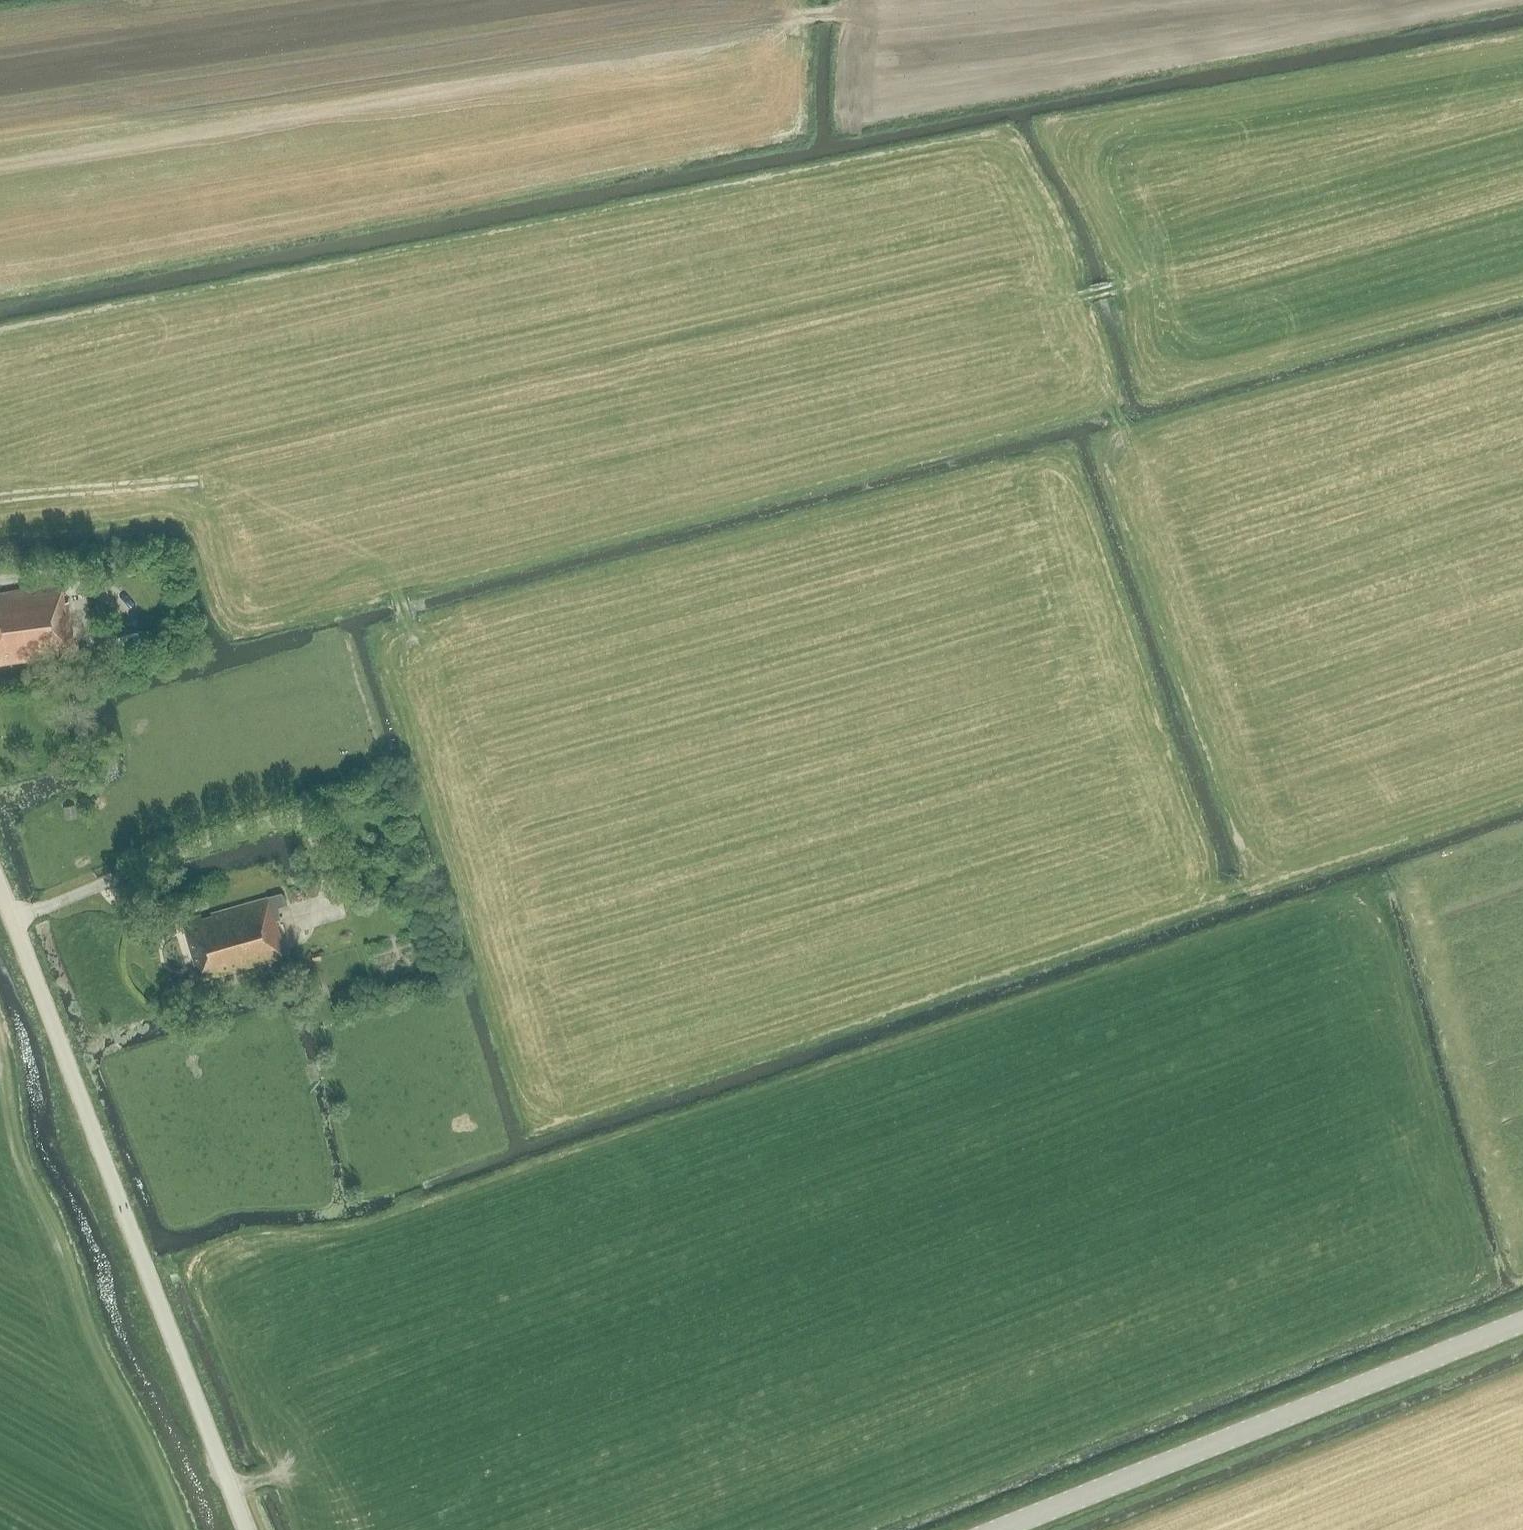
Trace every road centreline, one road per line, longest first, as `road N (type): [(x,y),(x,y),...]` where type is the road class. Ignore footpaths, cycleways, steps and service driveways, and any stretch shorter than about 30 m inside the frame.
road 1 (tertiary): [(250,1529),(0,877)]
road 2 (tertiary): [(1006,1529),(1522,1326)]

